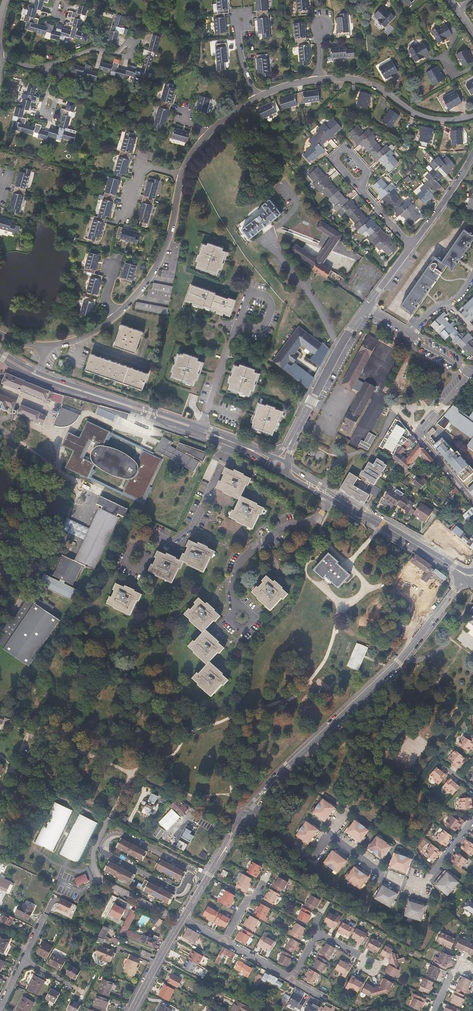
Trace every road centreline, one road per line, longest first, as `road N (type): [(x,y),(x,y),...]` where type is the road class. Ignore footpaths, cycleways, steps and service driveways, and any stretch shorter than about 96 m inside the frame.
road 1 (secondary): [(245,818),(398,663),(465,578)]
road 2 (residential): [(245,818),(313,858),(331,835),(387,876),(421,887),(472,819)]
road 3 (residential): [(472,502),(419,435),(470,373),(412,334)]
road 4 (secondary): [(201,426),(57,380),(0,352)]
road 5 (secondary): [(0,358),(45,382),(199,433)]
road 6 (residential): [(472,115),(425,117),(369,83),(317,79)]
road 7 (residential): [(182,175),(162,258),(116,316)]
road 8 (residential): [(293,436),(367,307)]
road 9 (secondary): [(452,567),(344,505)]
road 10 (residential): [(116,316),(57,345),(0,333)]

